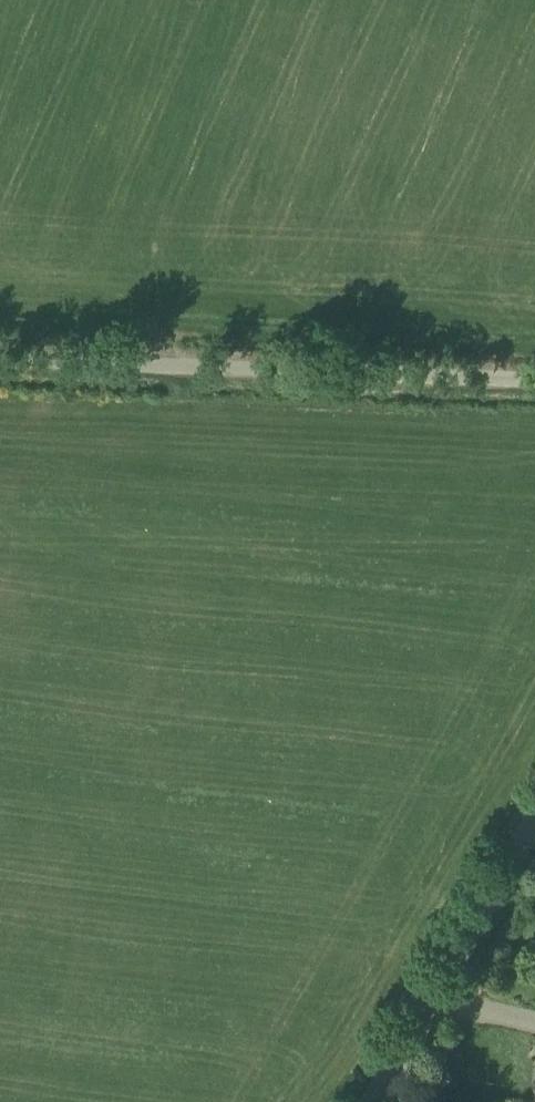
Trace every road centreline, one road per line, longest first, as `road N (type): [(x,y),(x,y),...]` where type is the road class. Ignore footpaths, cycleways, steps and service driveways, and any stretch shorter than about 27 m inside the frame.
road 1 (unclassified): [(534,378),(0,358)]
road 2 (tertiary): [(366,1101),(534,809)]

